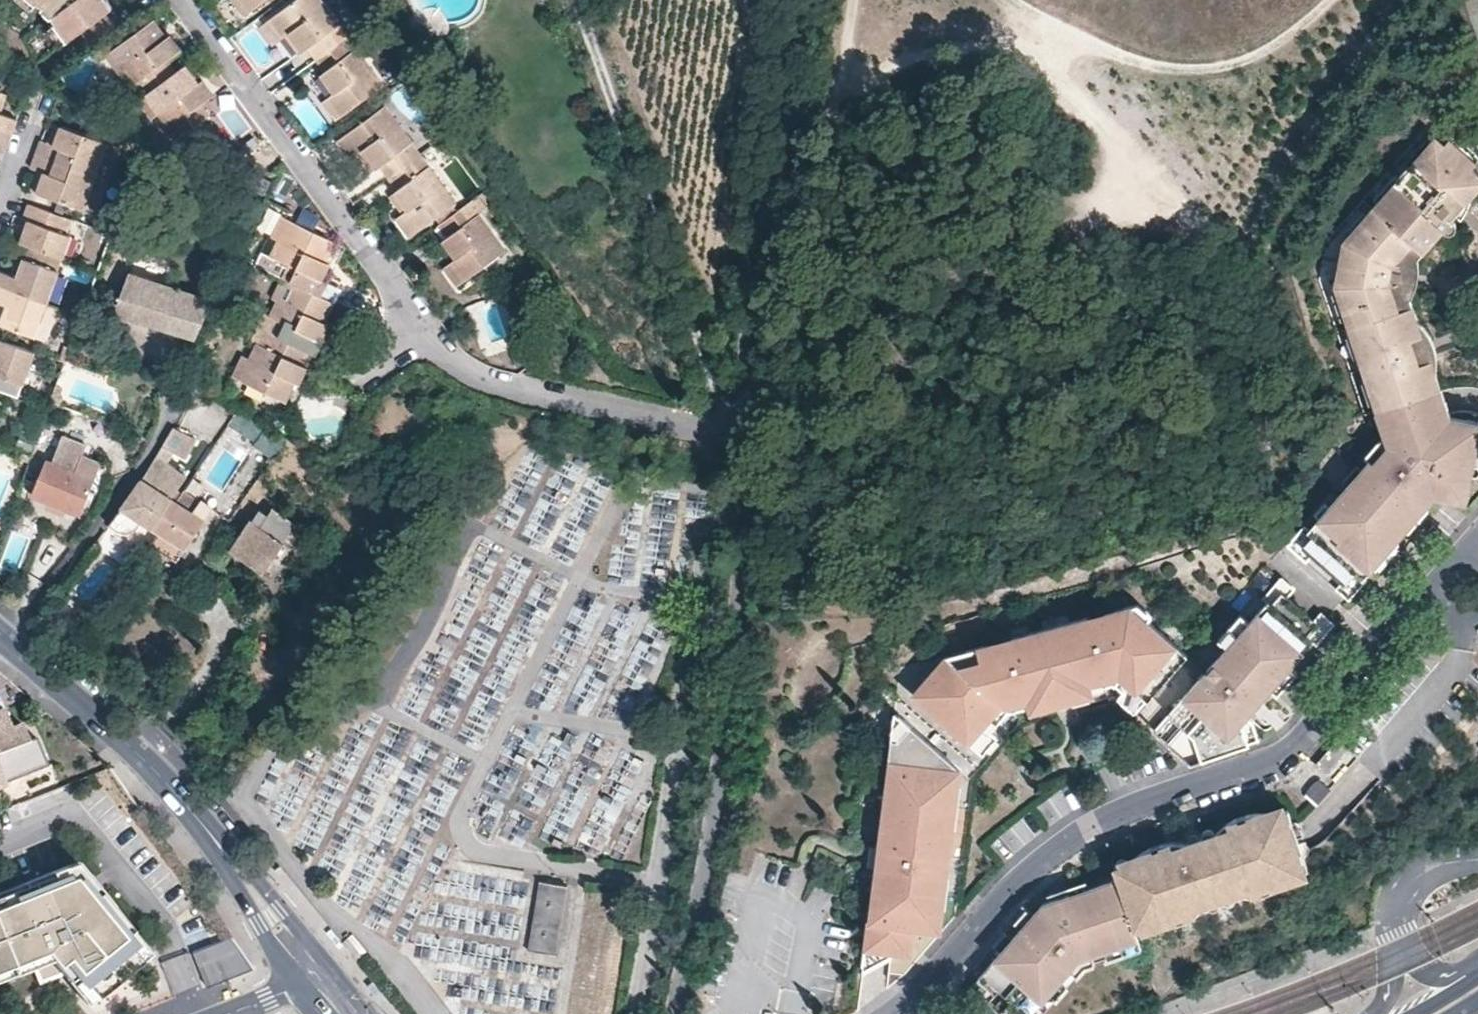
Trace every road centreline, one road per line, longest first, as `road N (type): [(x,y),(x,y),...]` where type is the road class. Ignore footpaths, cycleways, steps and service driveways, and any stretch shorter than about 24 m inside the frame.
road 1 (residential): [(895,1013),(1011,890),(1091,828),(1296,745),(1430,598)]
road 2 (residential): [(674,1013),(706,865),(739,629),(755,432)]
road 3 (track): [(725,428),(576,0)]
road 4 (residential): [(755,432),(805,0)]
road 5 (residential): [(428,336),(182,0)]
road 6 (residential): [(755,432),(480,381),(428,336)]
road 7 (residential): [(231,857),(127,737),(0,634)]
road 8 (residential): [(372,1013),(249,865),(231,857)]
road 9 (residential): [(231,857),(232,876),(304,985)]
road 10 (residential): [(1477,859),(1444,864),(1408,886),(1398,909),(1399,954)]

